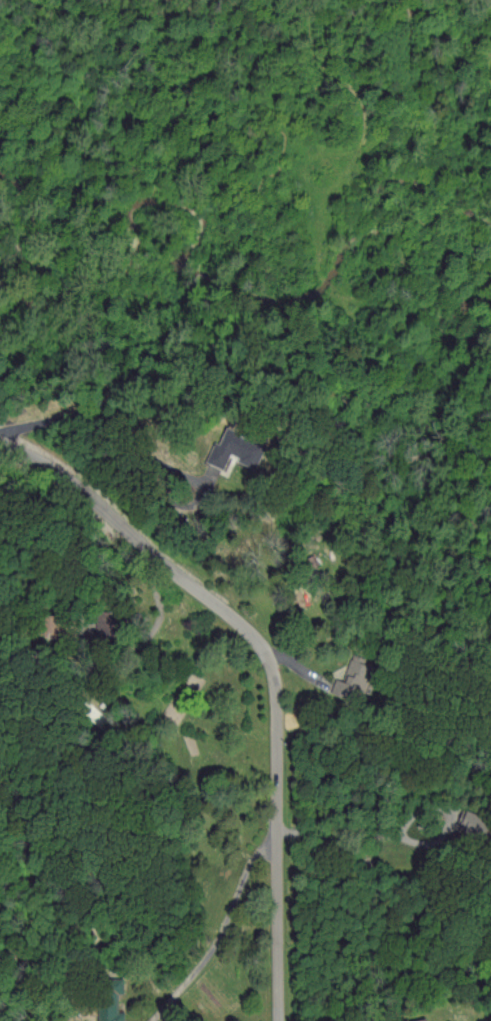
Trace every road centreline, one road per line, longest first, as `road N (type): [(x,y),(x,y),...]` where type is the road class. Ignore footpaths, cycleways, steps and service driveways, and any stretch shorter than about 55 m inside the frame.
road 1 (residential): [(0,428),(64,461),(275,666),(280,1020)]

